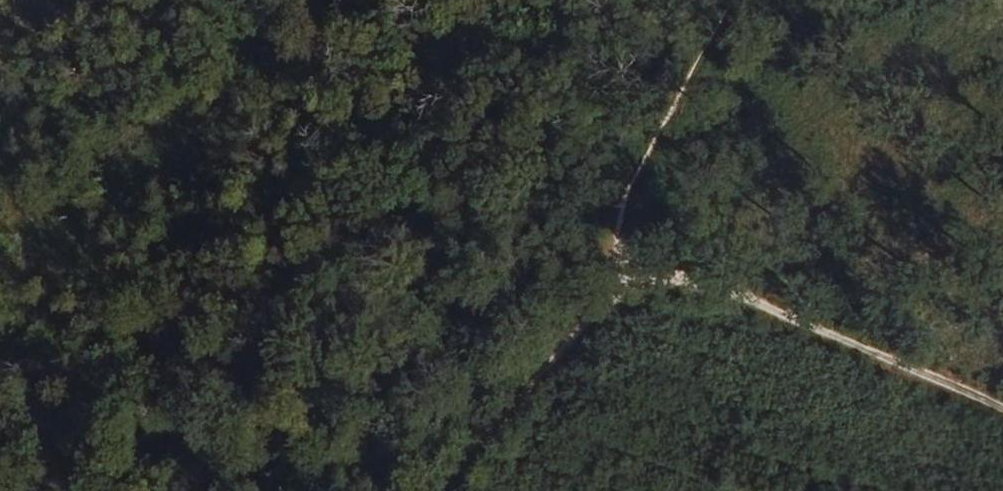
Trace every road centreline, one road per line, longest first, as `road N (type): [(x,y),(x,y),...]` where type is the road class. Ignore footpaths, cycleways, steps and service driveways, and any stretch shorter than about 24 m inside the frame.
road 1 (track): [(15,0),(1002,400)]
road 2 (track): [(434,490),(590,315),(616,243),(620,190),(720,0)]

